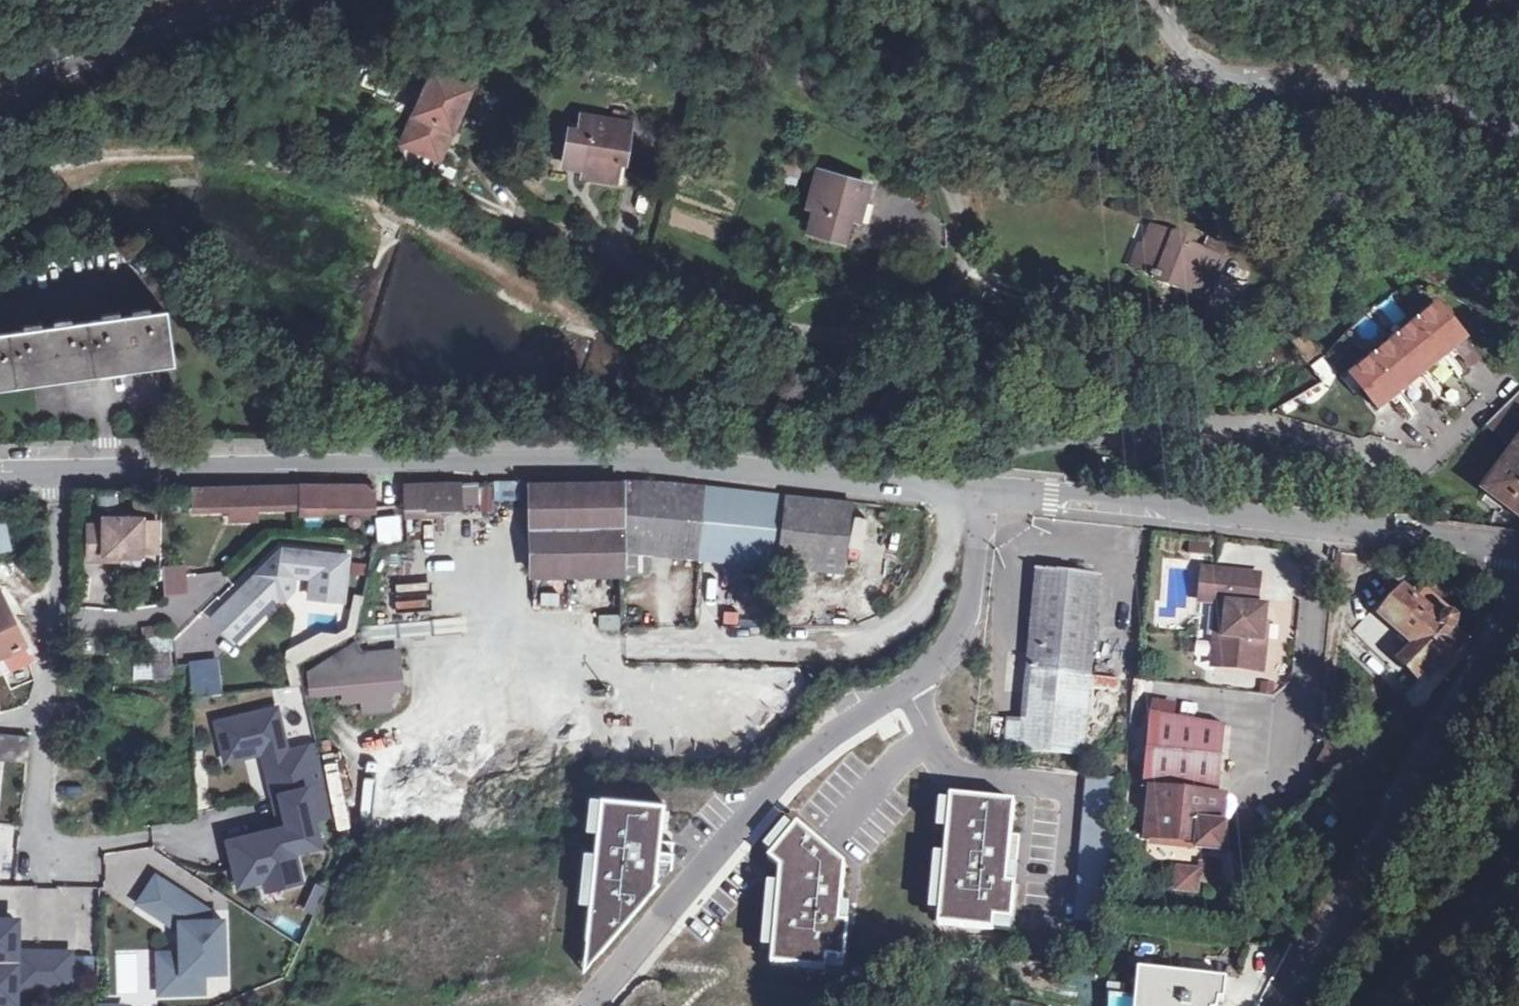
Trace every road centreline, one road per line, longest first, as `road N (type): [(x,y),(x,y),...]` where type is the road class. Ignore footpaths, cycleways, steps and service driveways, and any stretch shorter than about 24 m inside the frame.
road 1 (residential): [(756,0),(761,59),(824,106),(950,172),(964,216),(965,277),(923,323),(833,342),(321,137)]
road 2 (residential): [(67,471),(581,462),(983,491)]
road 3 (residential): [(983,491),(975,585),(948,647),(764,796),(587,1005)]
road 4 (residential): [(983,491),(1097,496),(1518,545)]
road 5 (residential): [(1518,545),(1512,601),(1287,1005)]
road 6 (residential): [(75,857),(35,856),(67,471)]
road 7 (unclassified): [(1211,73),(1397,92),(1518,133)]
road 8 (residential): [(1211,73),(1143,68),(961,0)]
road 9 (secondary): [(0,83),(235,0)]

